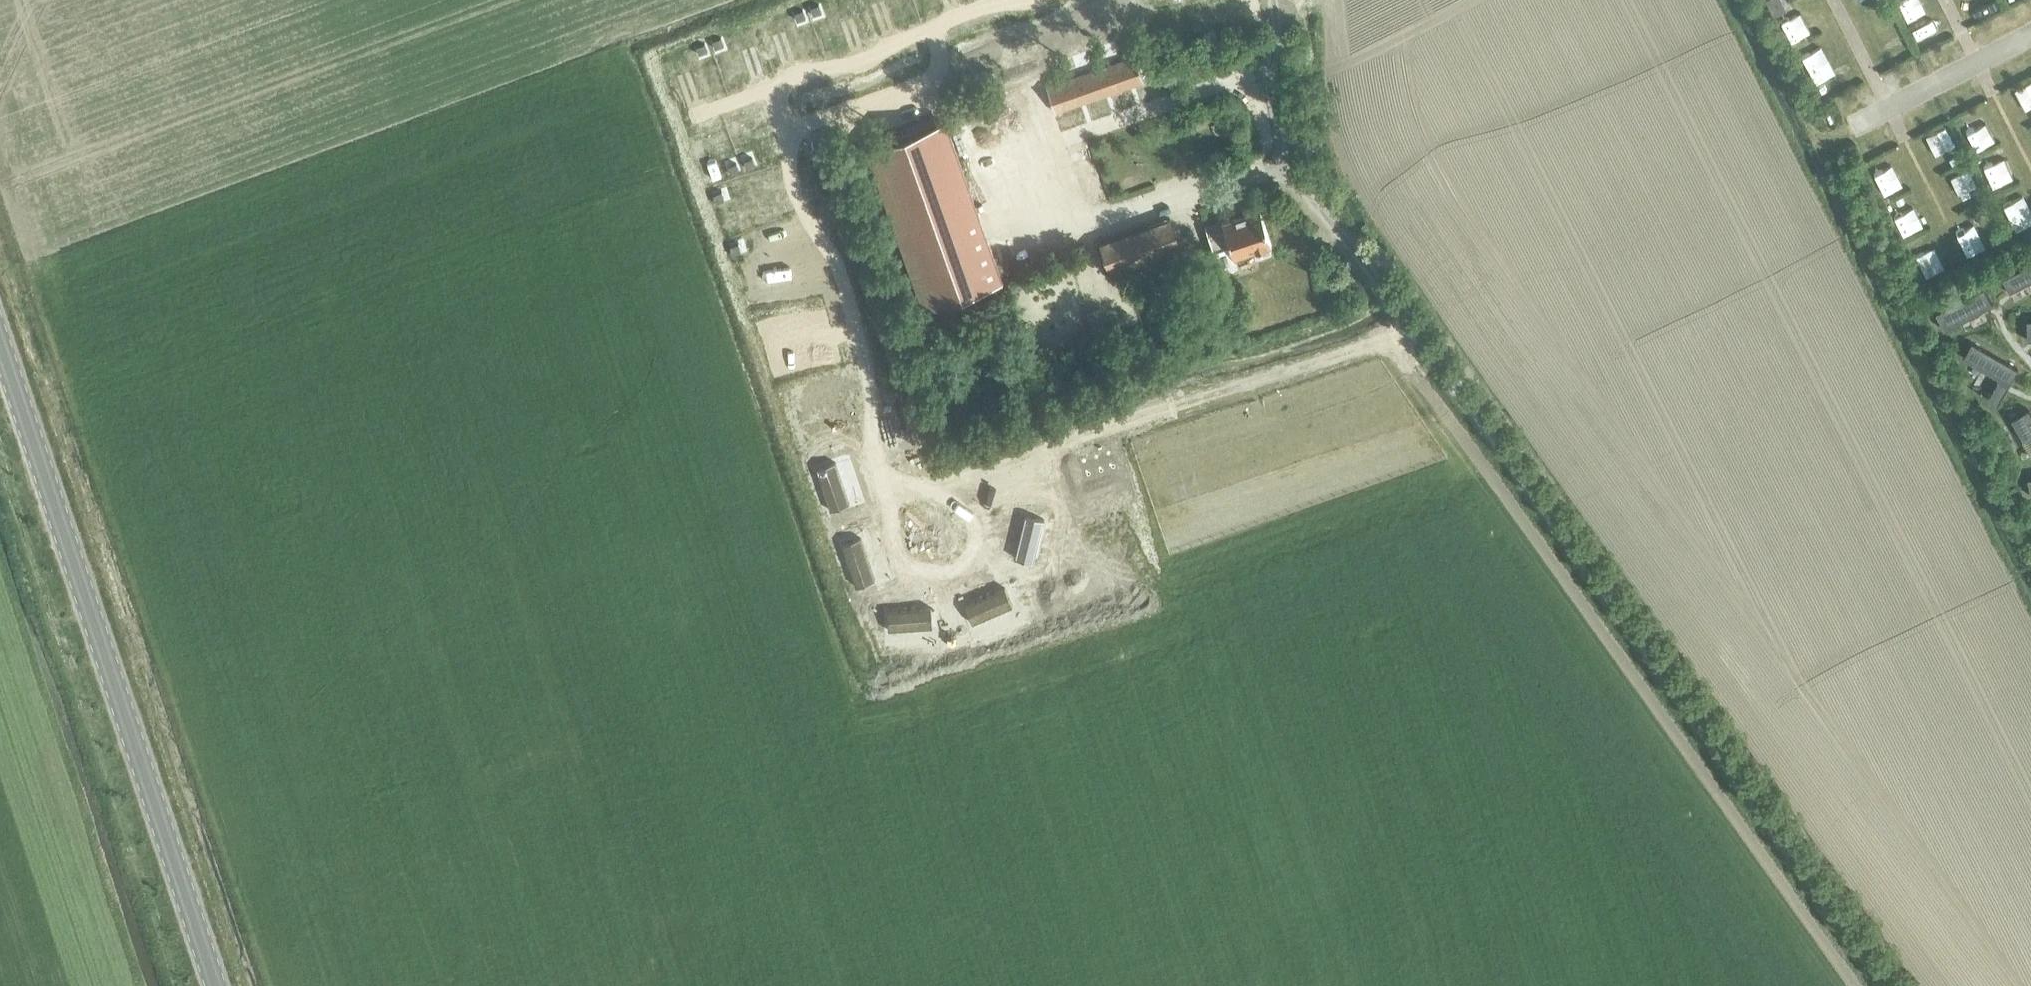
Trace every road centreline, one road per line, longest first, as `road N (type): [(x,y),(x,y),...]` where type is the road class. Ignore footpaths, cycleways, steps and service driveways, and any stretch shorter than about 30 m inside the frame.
road 1 (secondary): [(0,344),(214,985)]

